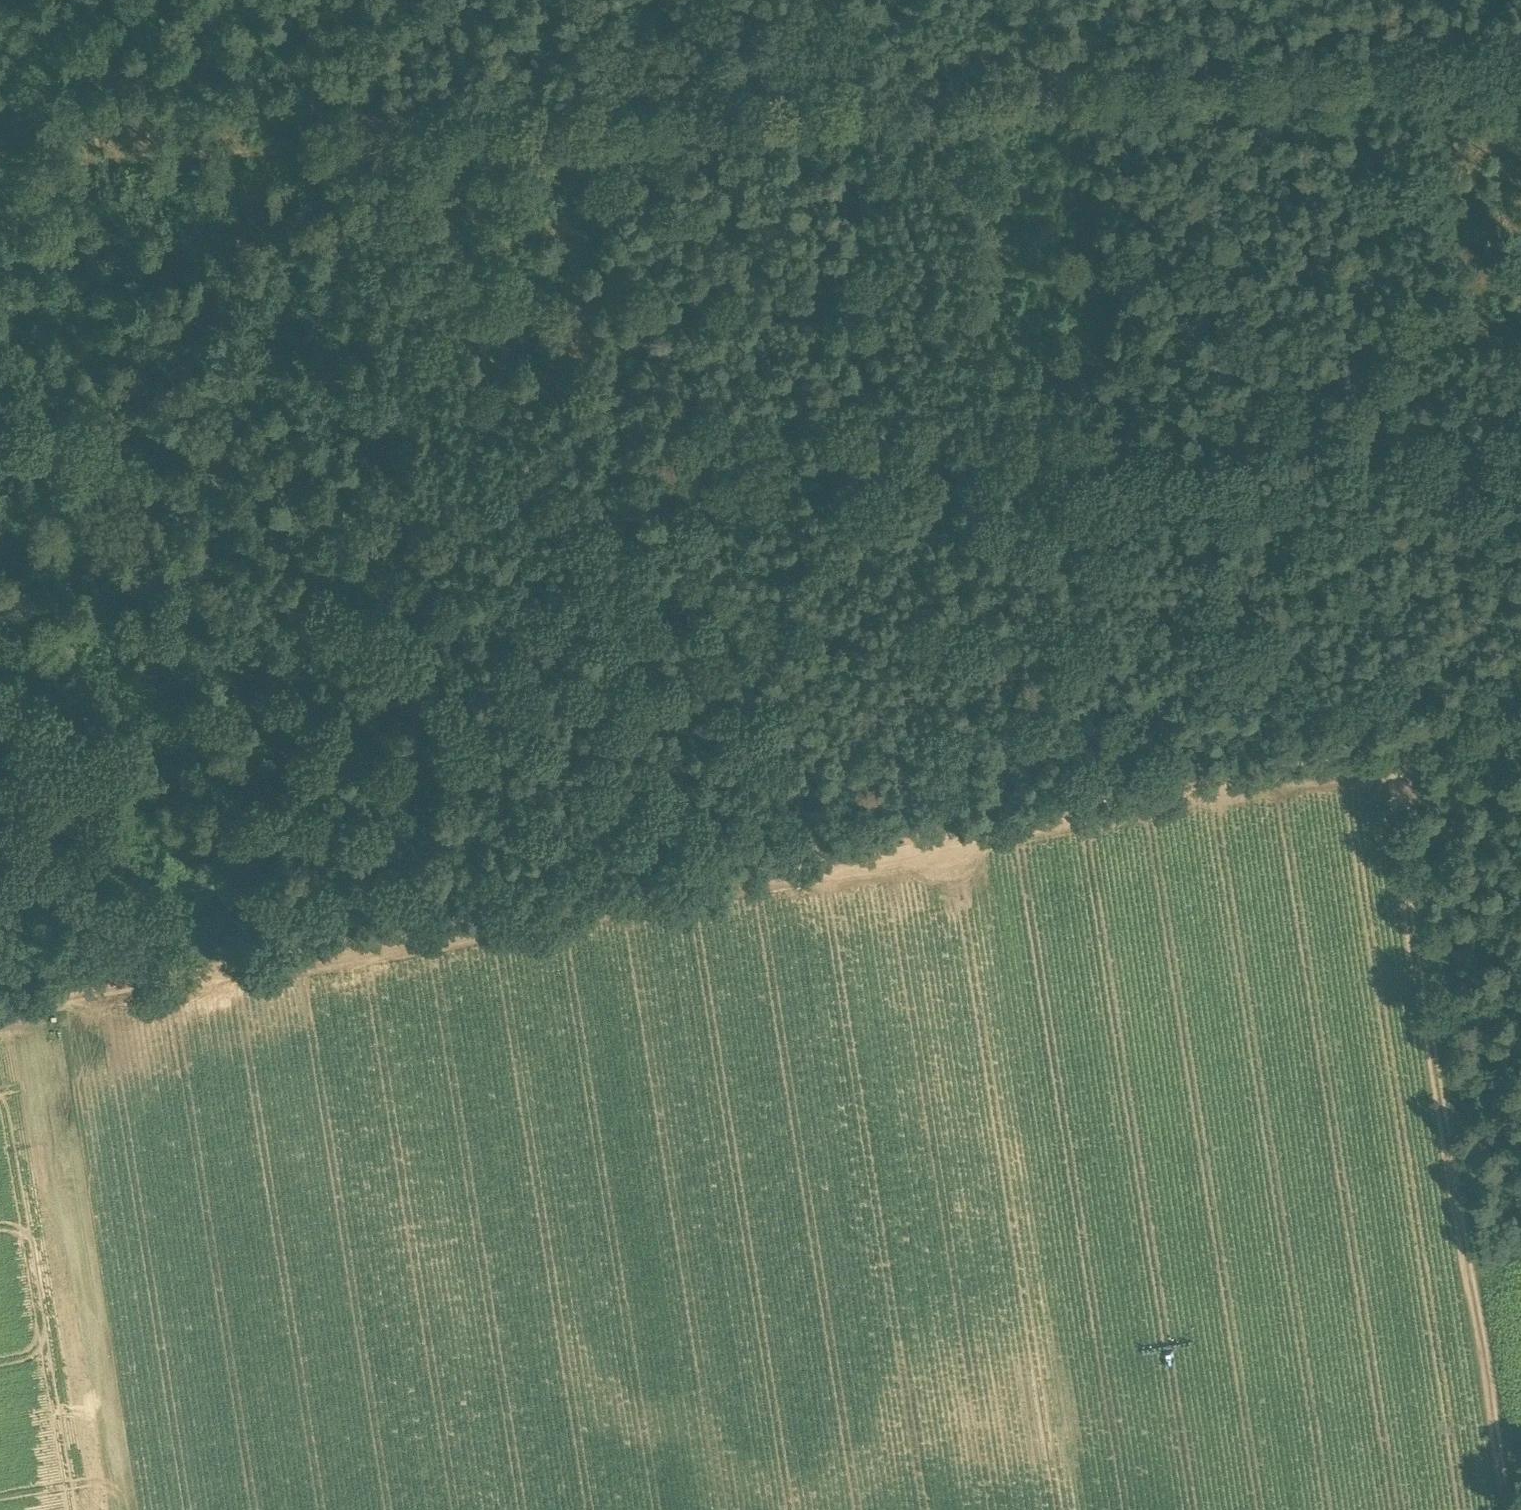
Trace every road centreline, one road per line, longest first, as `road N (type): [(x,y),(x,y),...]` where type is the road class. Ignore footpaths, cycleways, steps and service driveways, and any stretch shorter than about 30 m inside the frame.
road 1 (track): [(1382,763),(0,1012)]
road 2 (track): [(1397,872),(1510,1509)]

